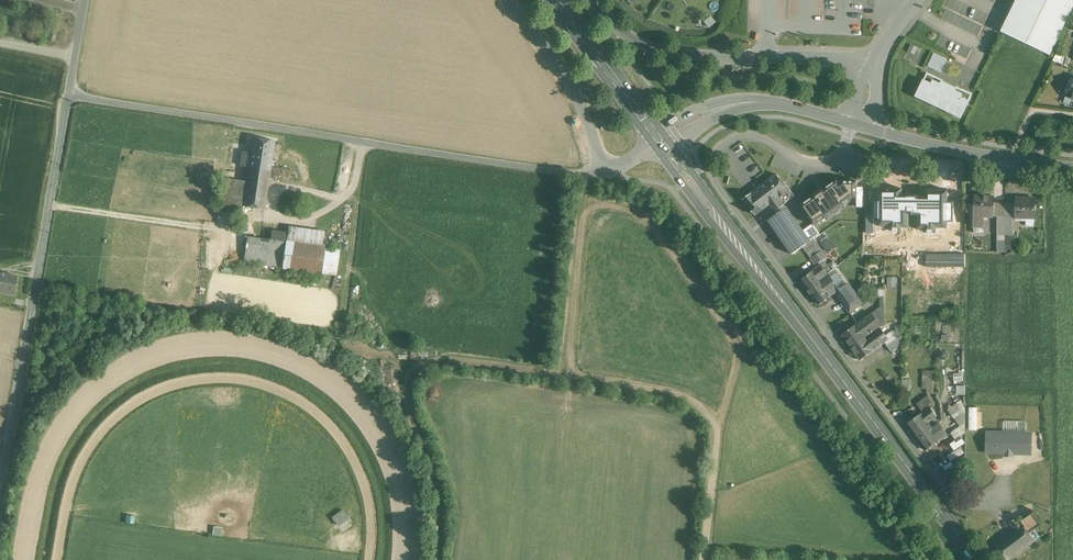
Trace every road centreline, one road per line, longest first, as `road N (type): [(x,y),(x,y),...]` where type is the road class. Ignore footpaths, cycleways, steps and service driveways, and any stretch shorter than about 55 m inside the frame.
road 1 (residential): [(848,165),(798,160),(752,138),(732,141),(714,163),(728,198),(956,502),(999,500)]
road 2 (unclassified): [(605,173),(549,172),(72,95)]
road 3 (primary): [(977,559),(661,143)]
road 4 (unclassified): [(0,510),(72,95)]
road 5 (residential): [(874,64),(653,49),(620,33),(594,0)]
road 6 (tertiary): [(856,125),(1072,167)]
road 7 (tertiary): [(661,143),(708,115),(753,103),(856,125)]
road 8 (unclassified): [(509,0),(579,101),(605,173)]
road 9 (primary): [(557,0),(661,143)]
road 10 (residential): [(1011,169),(848,165)]

